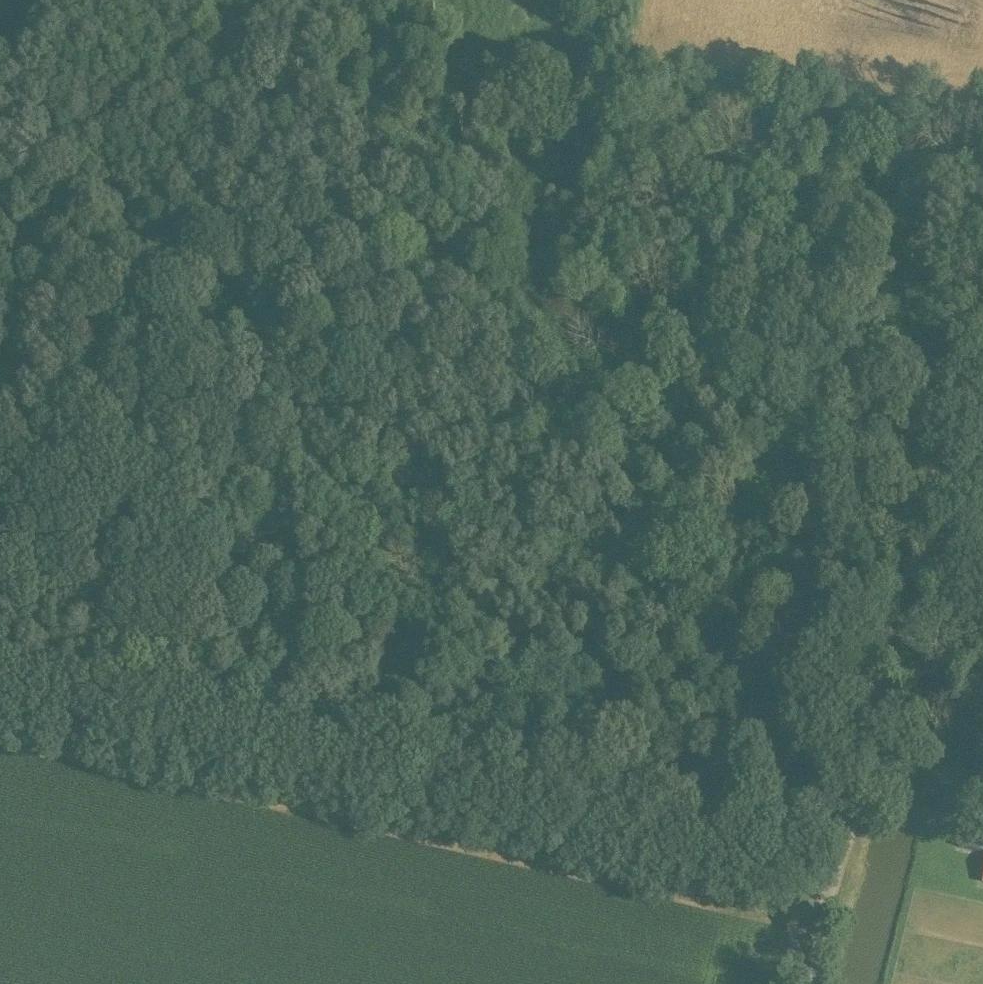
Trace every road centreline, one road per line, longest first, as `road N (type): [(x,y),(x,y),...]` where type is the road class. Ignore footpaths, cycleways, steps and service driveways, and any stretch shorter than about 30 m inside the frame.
road 1 (track): [(982,280),(817,983)]

